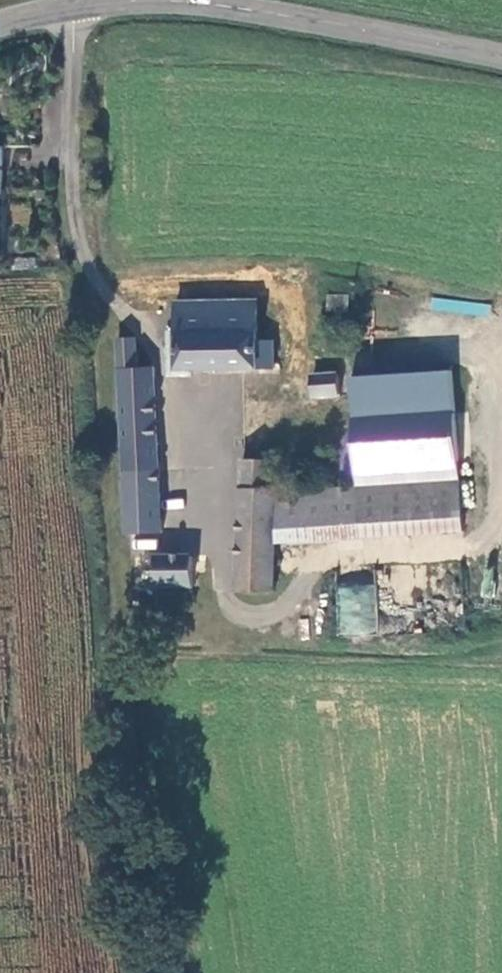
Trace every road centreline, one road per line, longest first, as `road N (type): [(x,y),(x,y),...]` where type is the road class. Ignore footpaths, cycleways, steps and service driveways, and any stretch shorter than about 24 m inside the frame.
road 1 (unclassified): [(175,387),(148,334),(97,283),(75,222),(71,8)]
road 2 (secondary): [(501,60),(178,0)]

